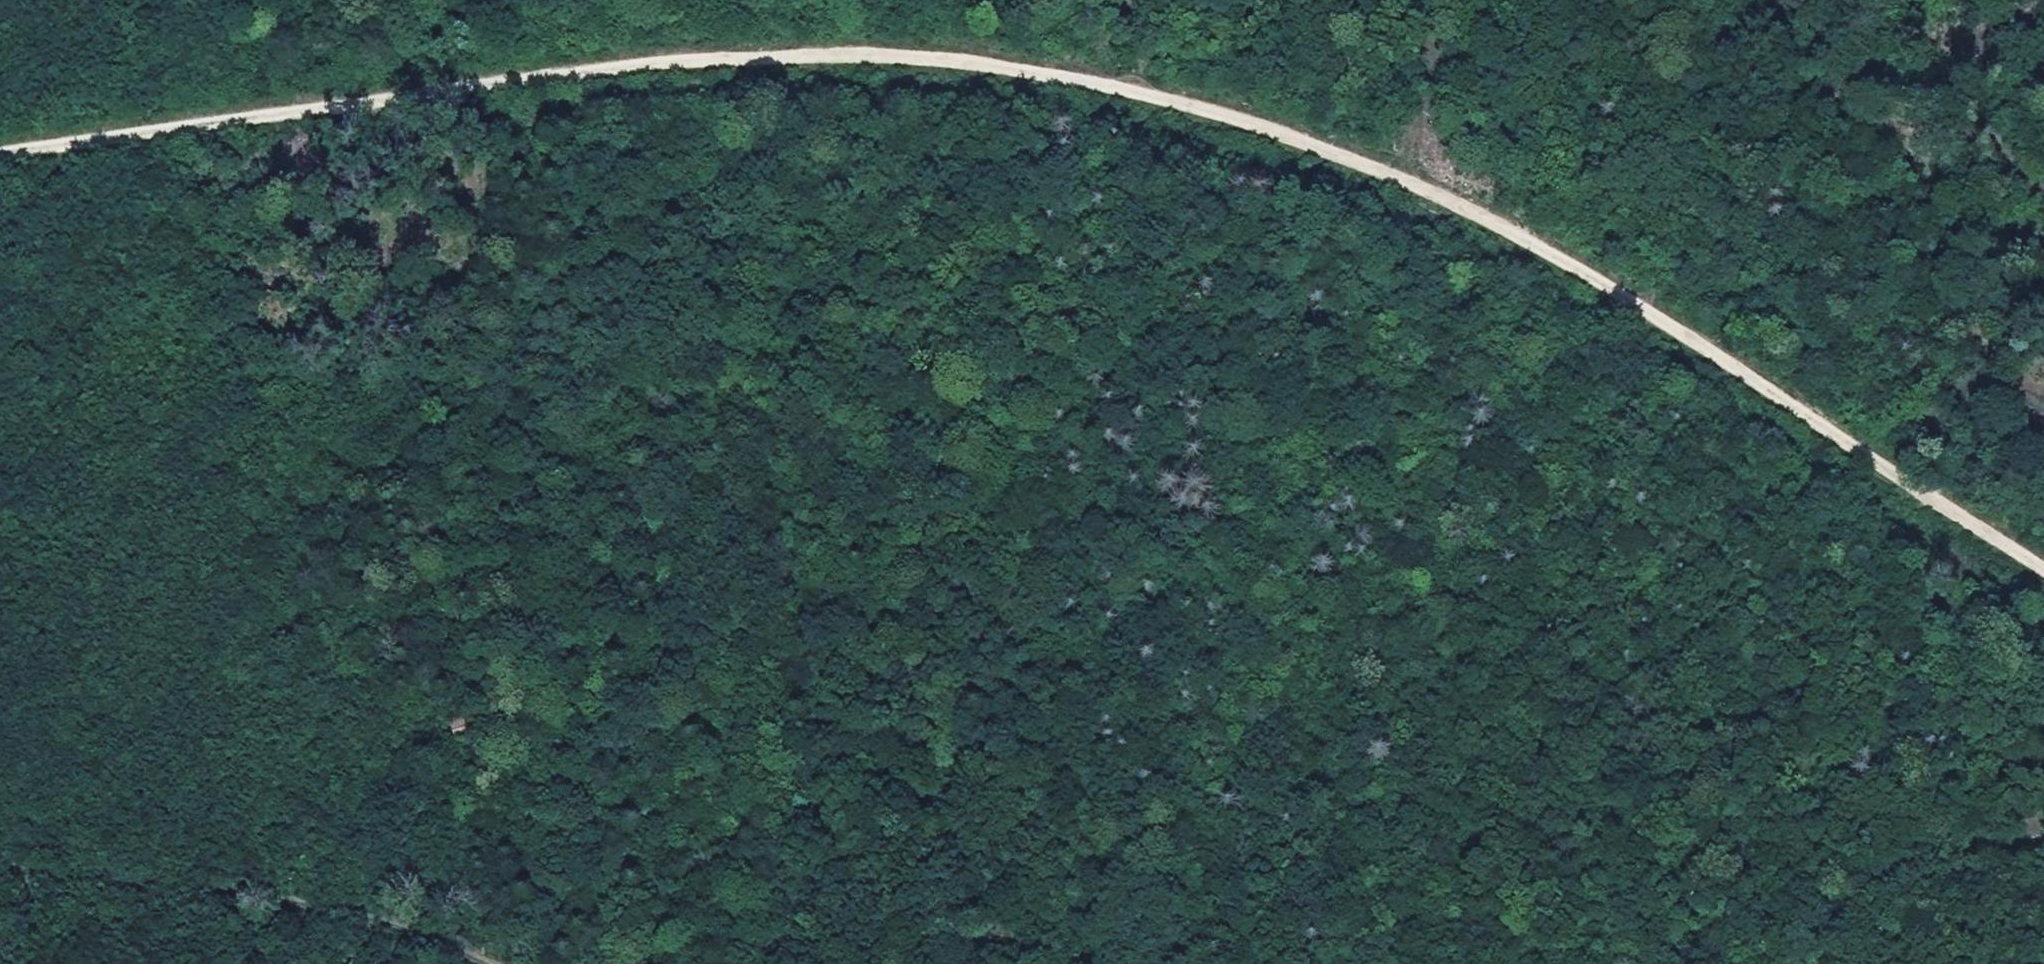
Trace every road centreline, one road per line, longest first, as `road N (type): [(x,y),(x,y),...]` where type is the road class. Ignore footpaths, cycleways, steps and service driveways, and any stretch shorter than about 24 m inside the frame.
road 1 (track): [(2043,569),(1701,345),(1451,202),(1292,139),(1106,85),(913,57),(667,62),(0,152)]
road 2 (track): [(468,963),(292,887),(0,885)]

